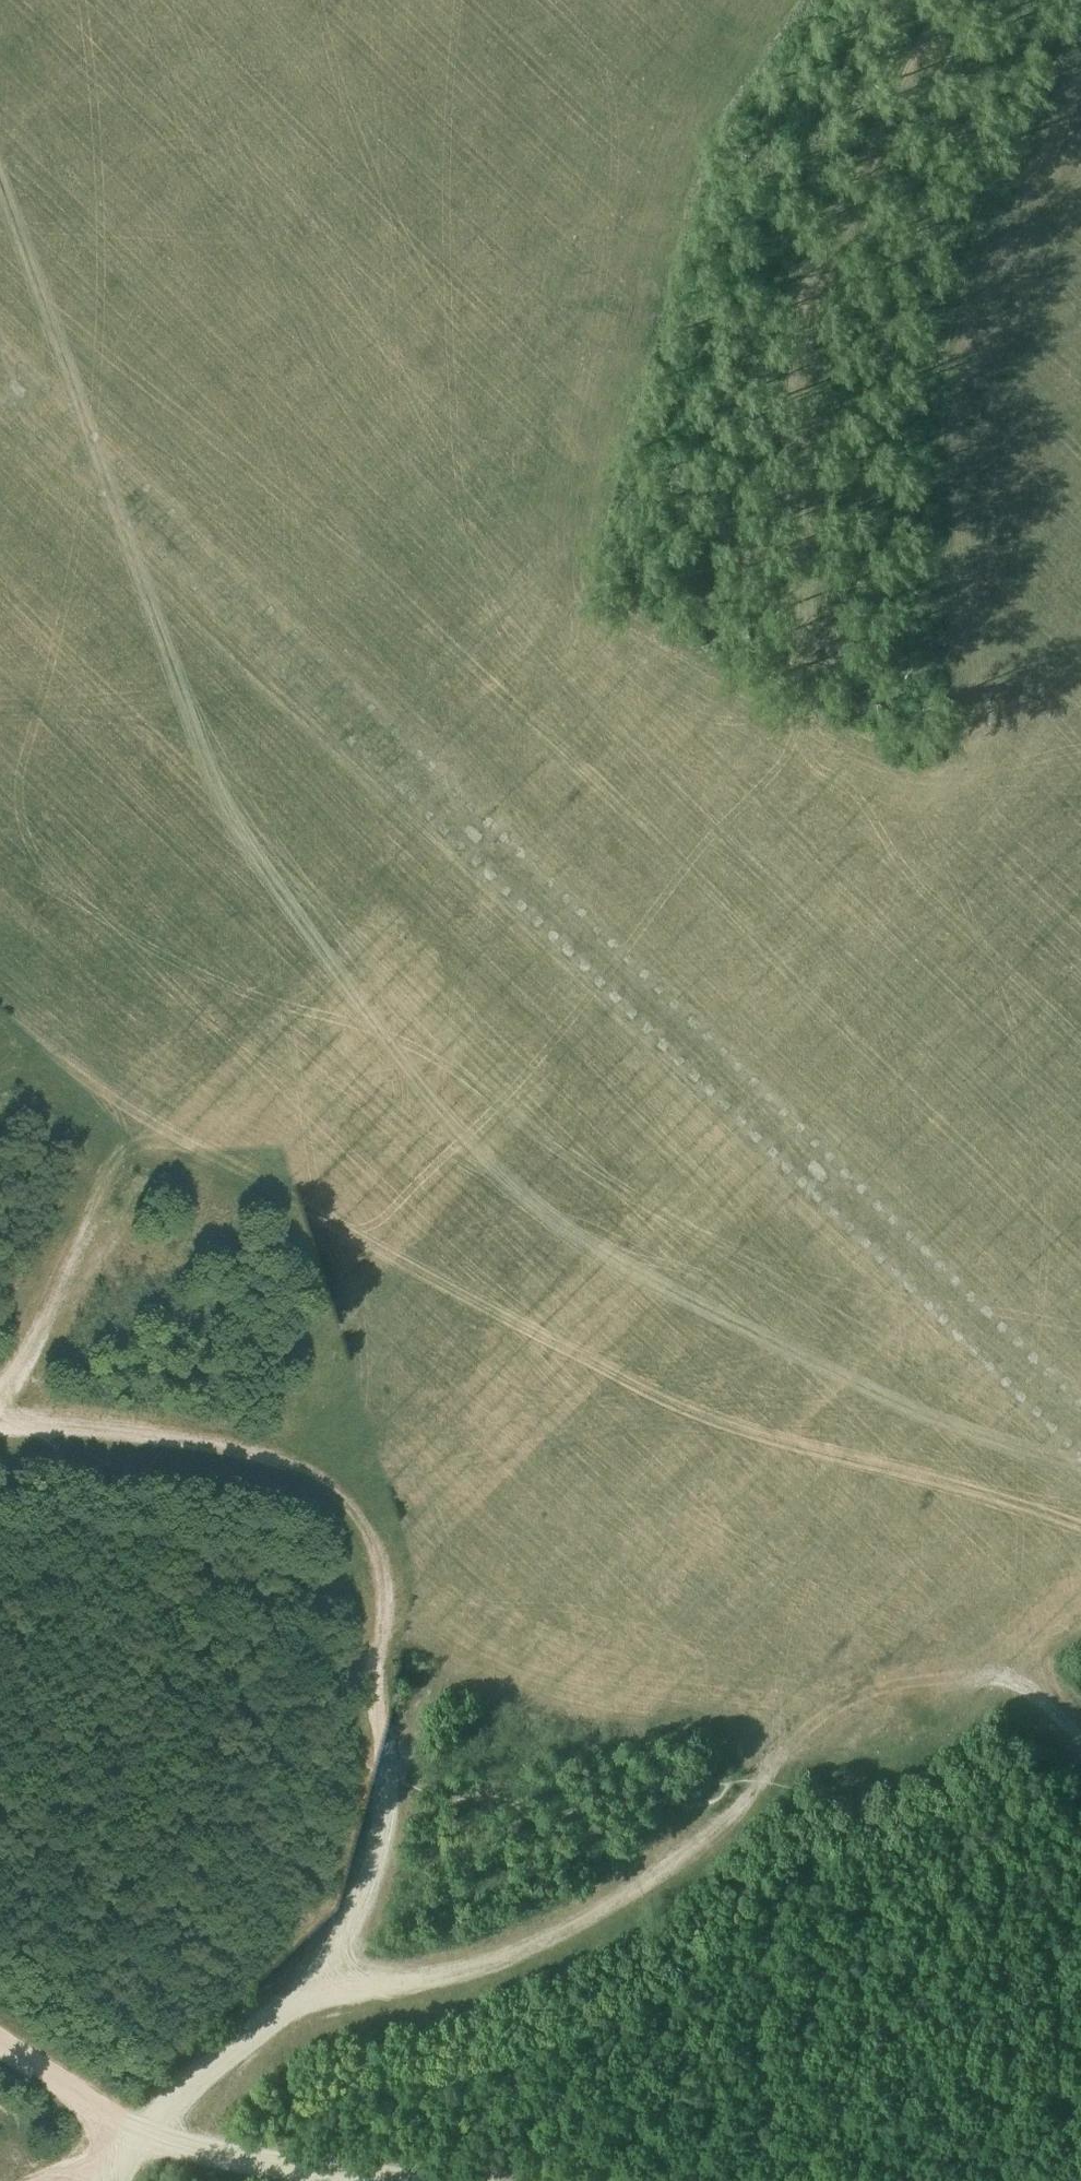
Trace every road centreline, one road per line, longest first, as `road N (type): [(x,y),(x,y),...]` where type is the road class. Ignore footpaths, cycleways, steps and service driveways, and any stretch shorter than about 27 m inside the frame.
road 1 (track): [(42,1432),(151,1428),(307,1474),(377,1563),(401,1719),(338,1965),(70,2166),(38,2180)]
road 2 (track): [(0,2050),(94,2113),(157,2143),(421,2180)]

